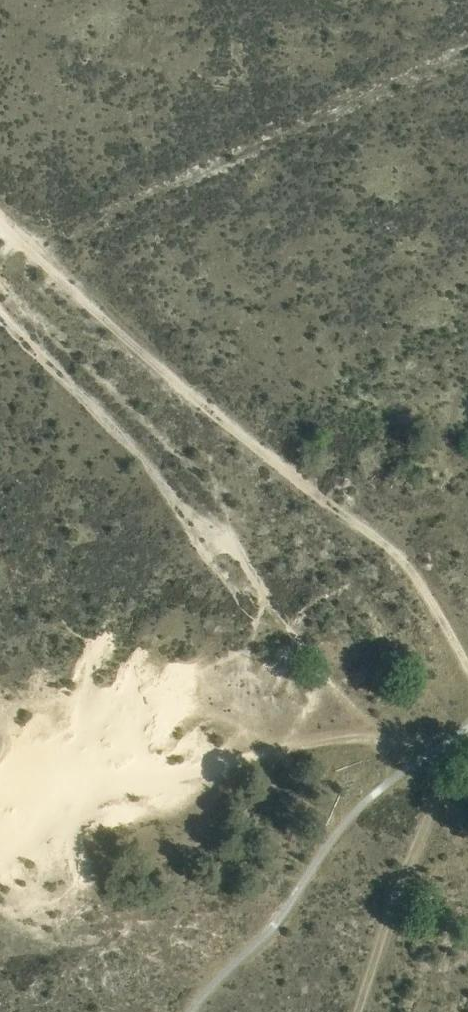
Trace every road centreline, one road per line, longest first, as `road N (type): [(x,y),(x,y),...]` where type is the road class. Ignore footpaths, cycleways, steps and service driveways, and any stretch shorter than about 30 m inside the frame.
road 1 (track): [(467,661),(422,580),(392,548),(262,456),(0,225)]
road 2 (track): [(395,736),(344,693),(225,528),(0,305)]
road 3 (track): [(355,1011),(451,764),(467,742)]

